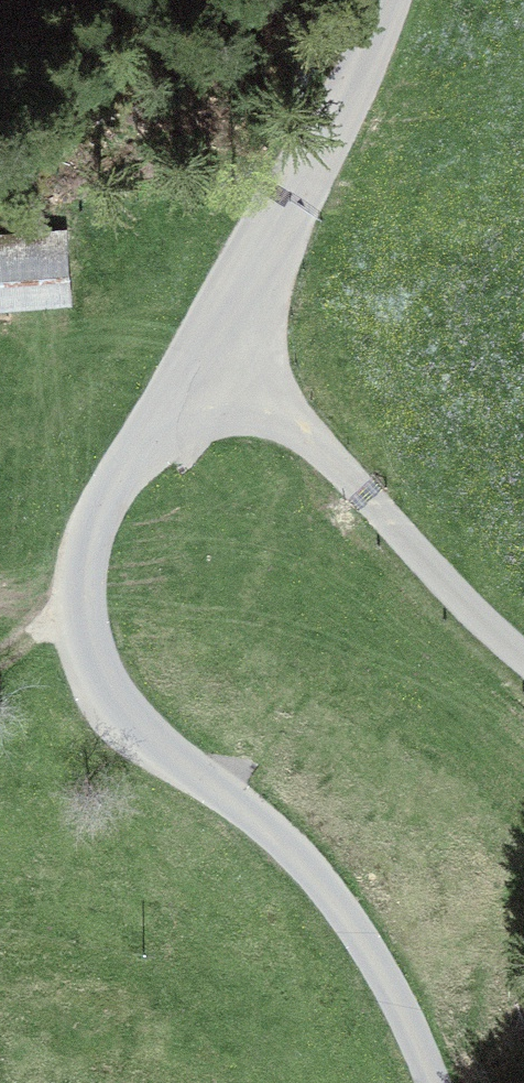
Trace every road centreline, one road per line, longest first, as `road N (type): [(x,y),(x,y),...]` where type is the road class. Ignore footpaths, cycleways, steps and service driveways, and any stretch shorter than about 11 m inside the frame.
road 1 (track): [(209,333),(94,530),(80,597),(92,668),(146,734),(320,880),(398,1001),(429,1082)]
road 2 (track): [(386,0),(332,121),(209,333),(415,554),(523,656)]

